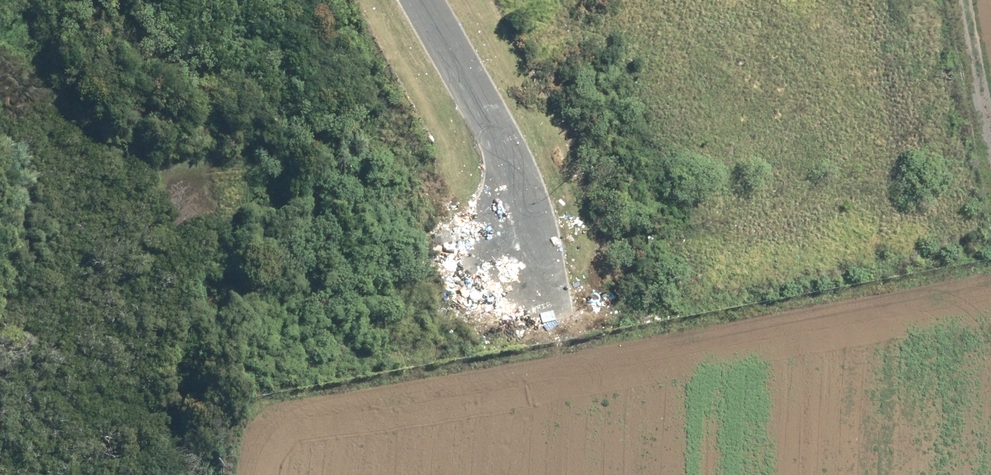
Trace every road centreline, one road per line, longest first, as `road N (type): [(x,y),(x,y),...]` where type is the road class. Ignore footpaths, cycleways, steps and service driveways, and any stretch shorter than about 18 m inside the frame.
road 1 (track): [(990,273),(285,410),(264,426),(242,469)]
road 2 (residential): [(511,239),(514,208),(501,139),(422,0)]

